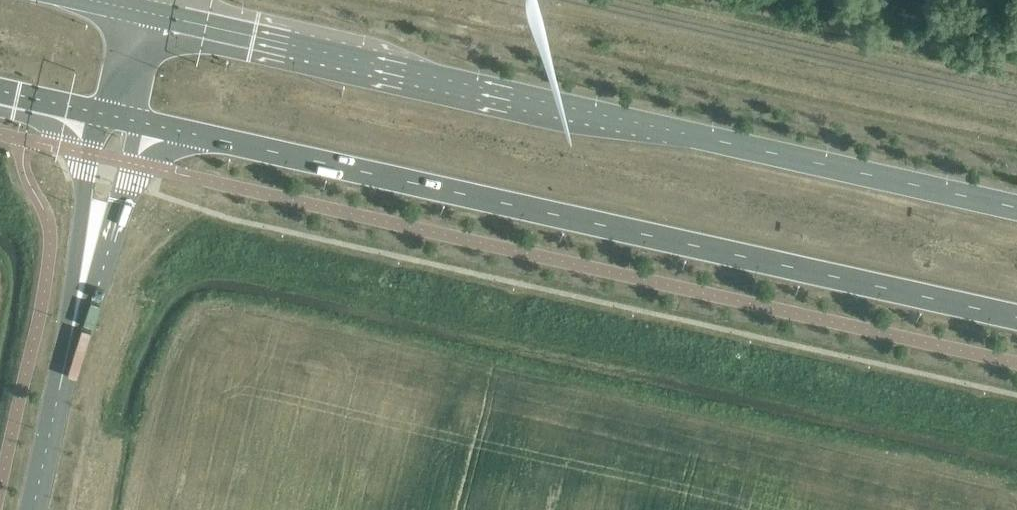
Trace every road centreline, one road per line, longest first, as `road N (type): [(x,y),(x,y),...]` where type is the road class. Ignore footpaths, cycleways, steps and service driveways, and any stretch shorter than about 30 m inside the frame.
road 1 (primary): [(124,119),(1016,316)]
road 2 (primary): [(1016,207),(146,14)]
road 3 (unclassified): [(34,509),(124,119)]
road 4 (primary): [(0,90),(124,119)]

